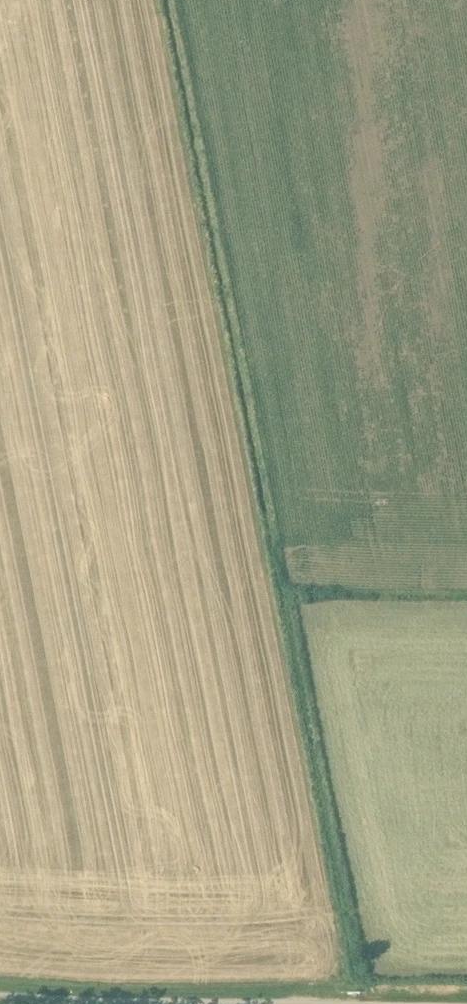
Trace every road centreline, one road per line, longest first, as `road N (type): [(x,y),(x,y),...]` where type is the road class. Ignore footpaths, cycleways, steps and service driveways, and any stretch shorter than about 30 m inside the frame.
road 1 (unclassified): [(0,997),(194,1003)]

